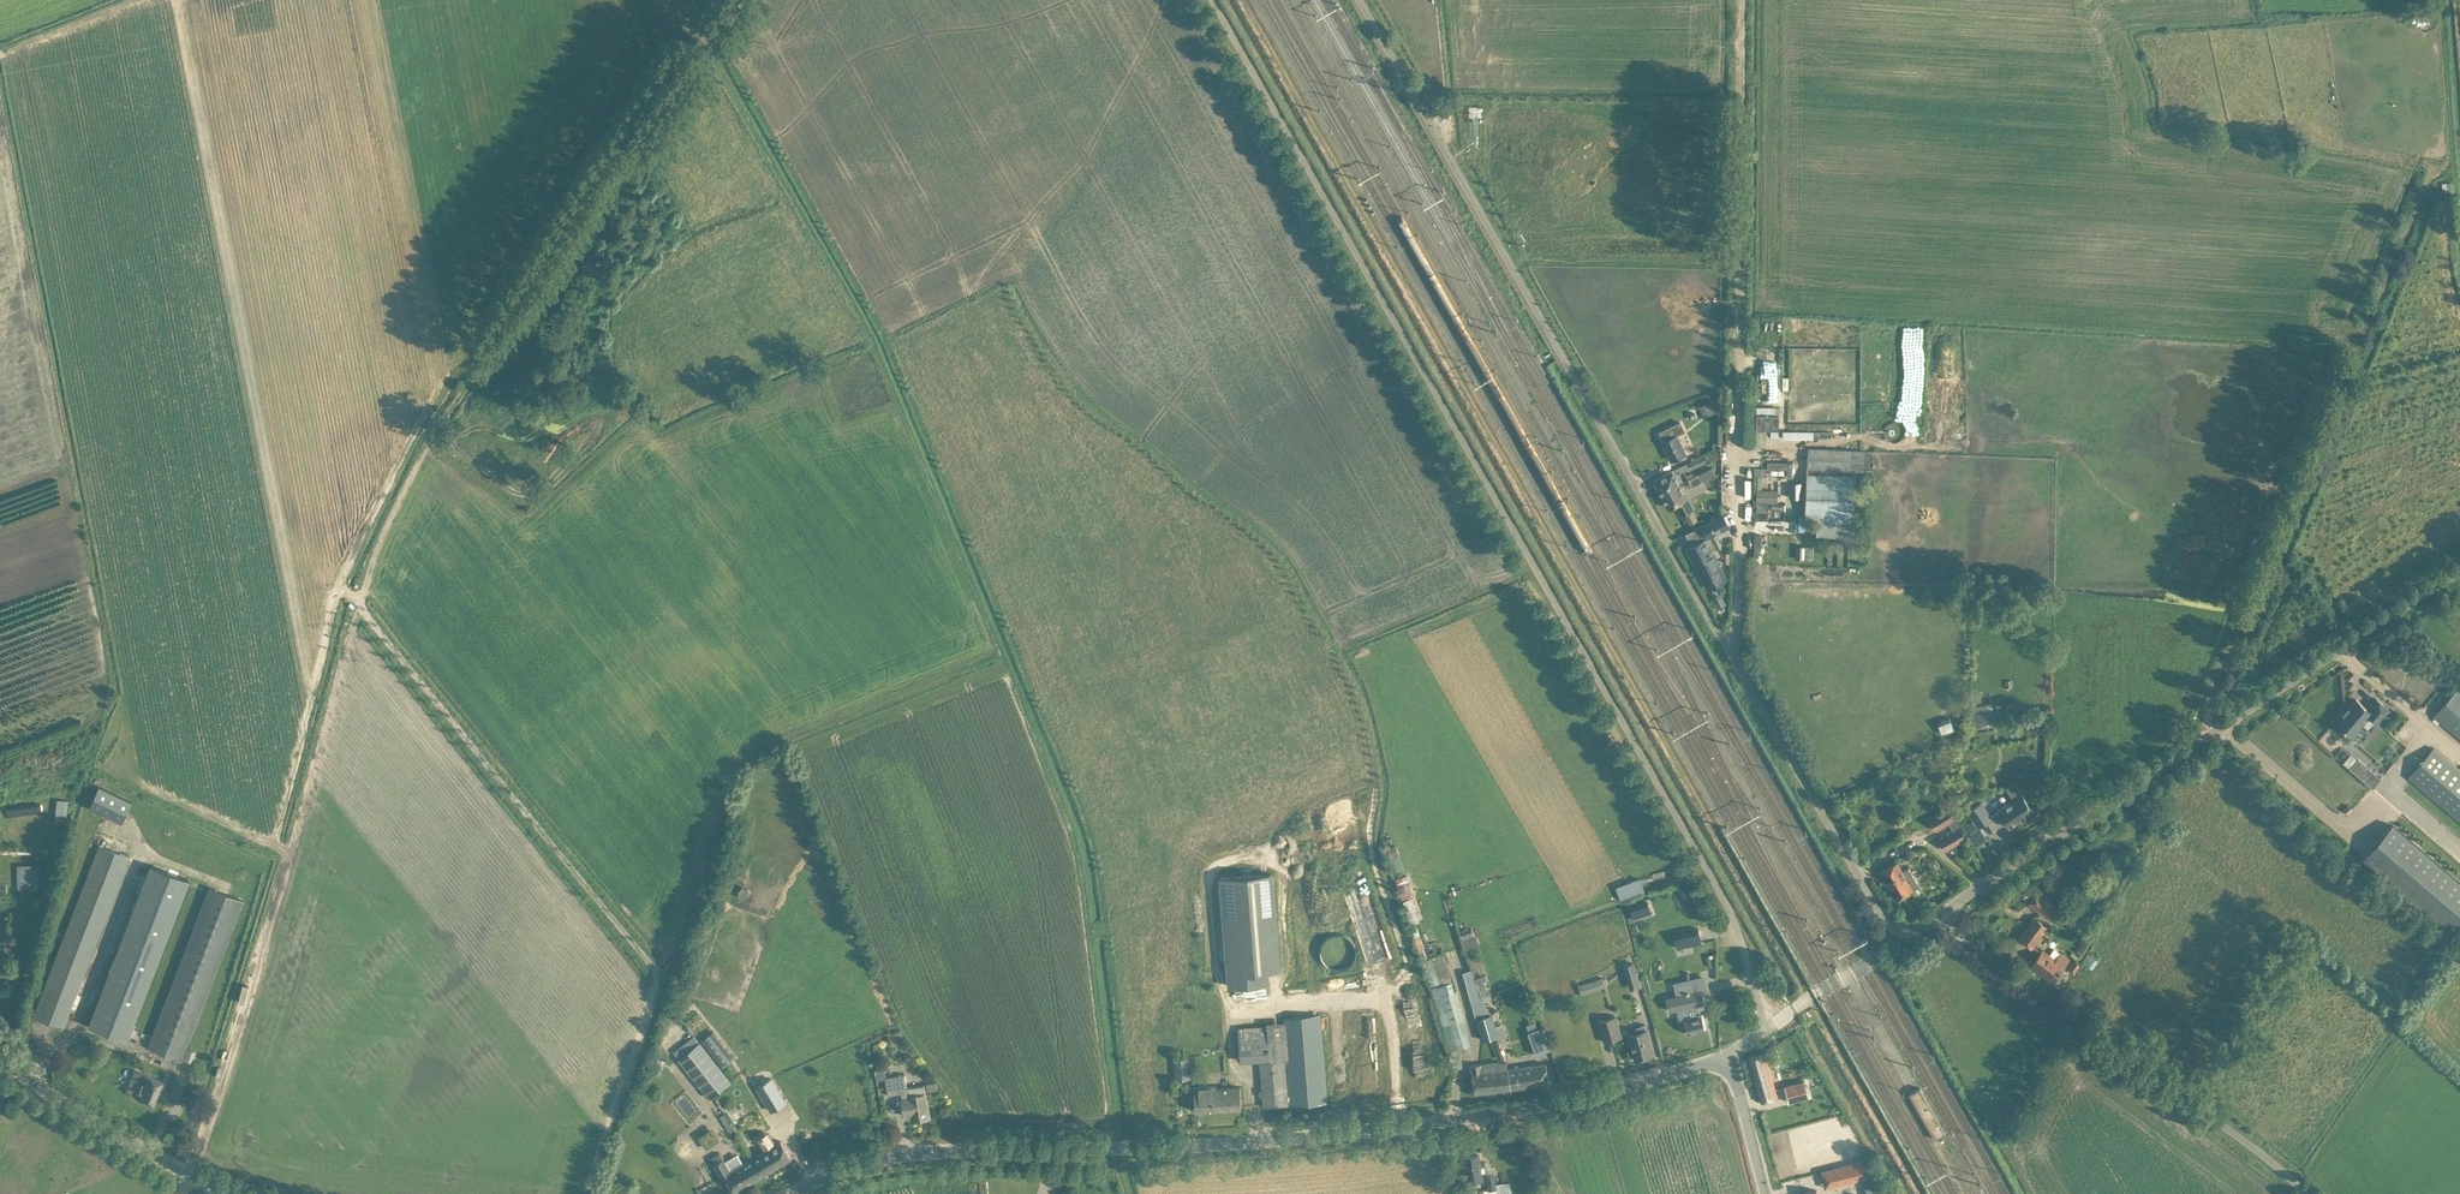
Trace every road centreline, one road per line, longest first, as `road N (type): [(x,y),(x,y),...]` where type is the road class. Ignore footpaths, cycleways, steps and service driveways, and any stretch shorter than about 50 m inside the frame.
road 1 (unclassified): [(1730,1056),(1764,1032),(1764,1017),(1722,895),(1213,0)]
road 2 (unclassified): [(791,1193),(872,1160),(1332,1133),(1594,1096),(1730,1056)]
road 3 (track): [(704,45),(403,502),(358,605),(510,783)]
road 4 (unclassified): [(1510,264),(1885,918),(1904,931),(1939,916)]
road 5 (unclassified): [(1939,916),(2459,570)]
road 6 (unclassified): [(2298,1193),(2236,1137),(1939,916)]
road 7 (track): [(1729,647),(1738,592),(1739,269)]
road 8 (unclassified): [(1510,264),(1360,0)]
road 9 (track): [(1739,269),(1739,0)]
road 10 (unclassified): [(228,1193),(105,1128),(0,1057)]
road 11 (unclassified): [(1765,1193),(1730,1056)]

